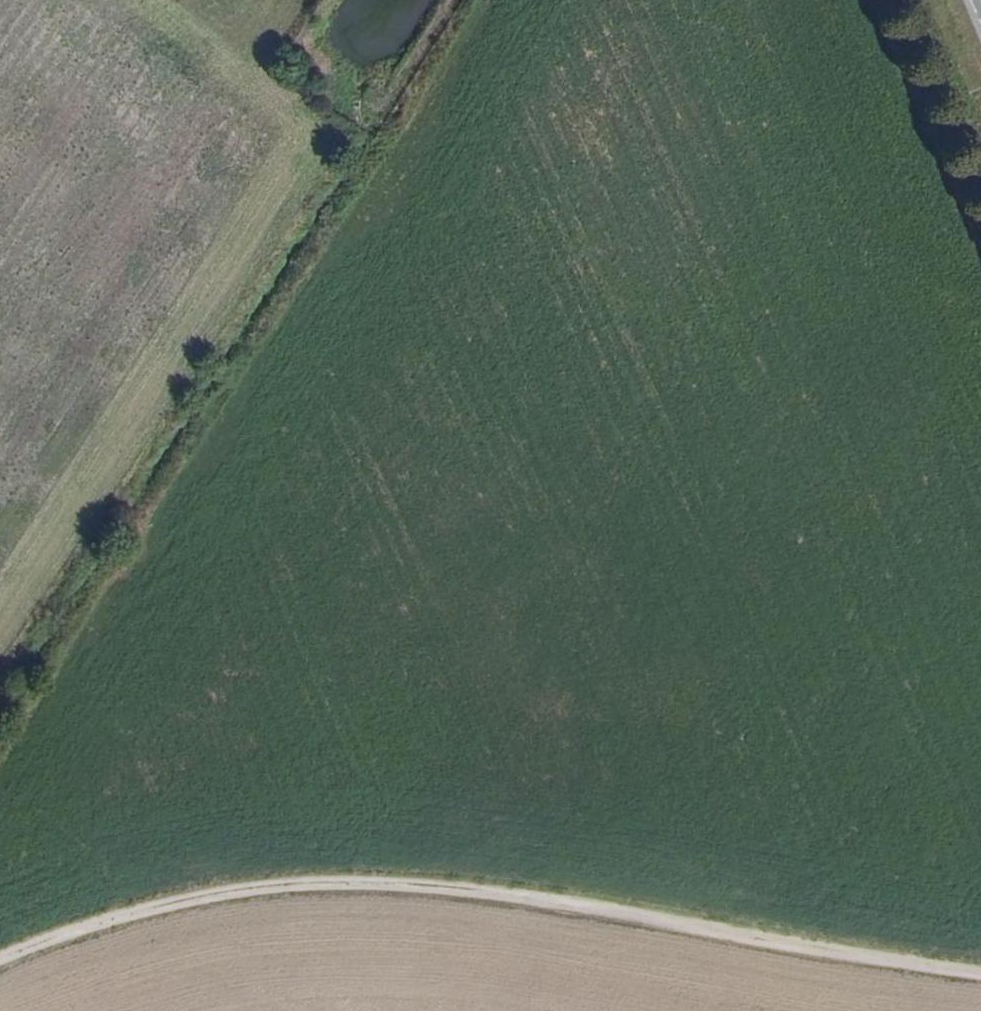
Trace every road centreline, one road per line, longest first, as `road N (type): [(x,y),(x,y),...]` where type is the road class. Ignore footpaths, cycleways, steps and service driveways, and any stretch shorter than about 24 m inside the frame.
road 1 (track): [(980,977),(425,889),(339,888),(203,898),(0,976)]

